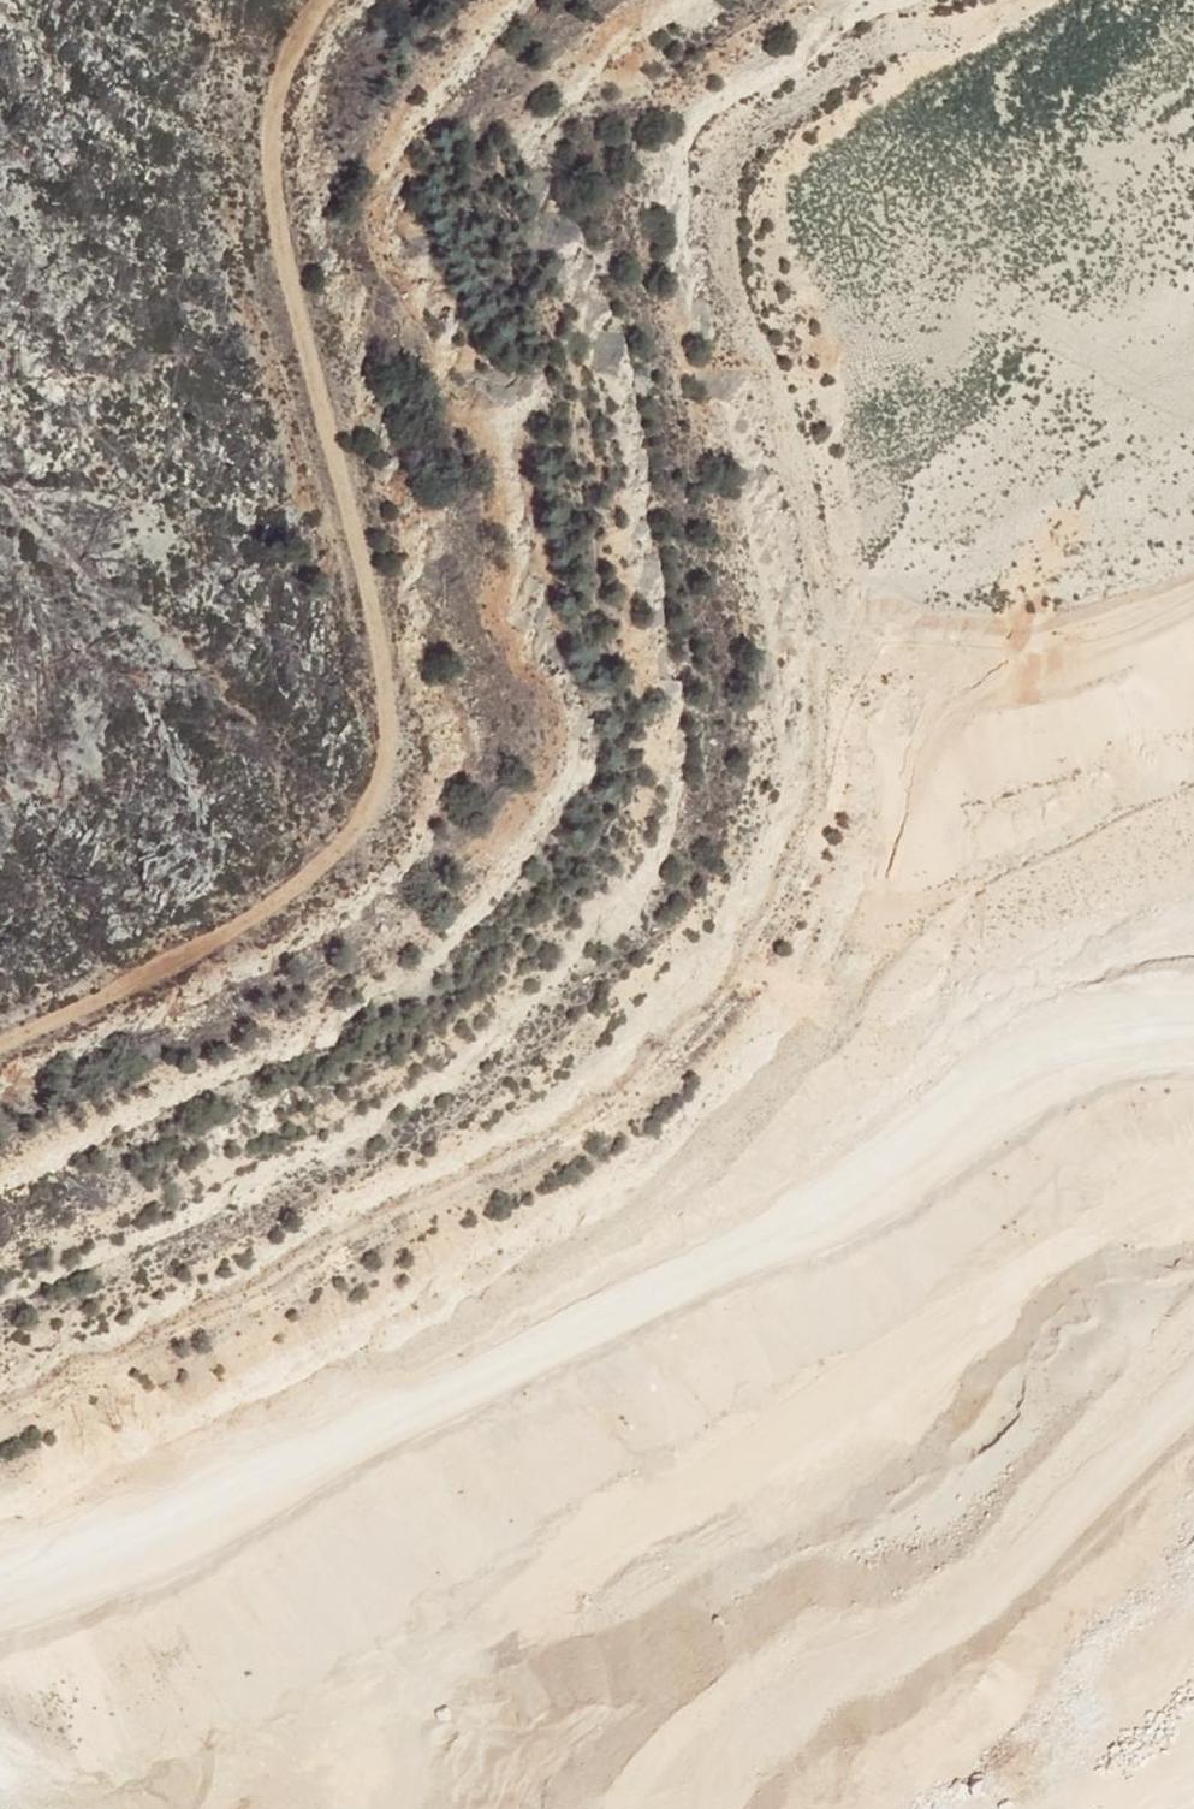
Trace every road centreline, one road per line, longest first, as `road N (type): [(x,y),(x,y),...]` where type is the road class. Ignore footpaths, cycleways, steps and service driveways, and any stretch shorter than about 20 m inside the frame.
road 1 (track): [(326,0),(294,39),(275,132),(300,313),(386,680),(386,754),(368,817),(255,921),(0,1043)]
road 2 (track): [(1193,1438),(791,1808)]

